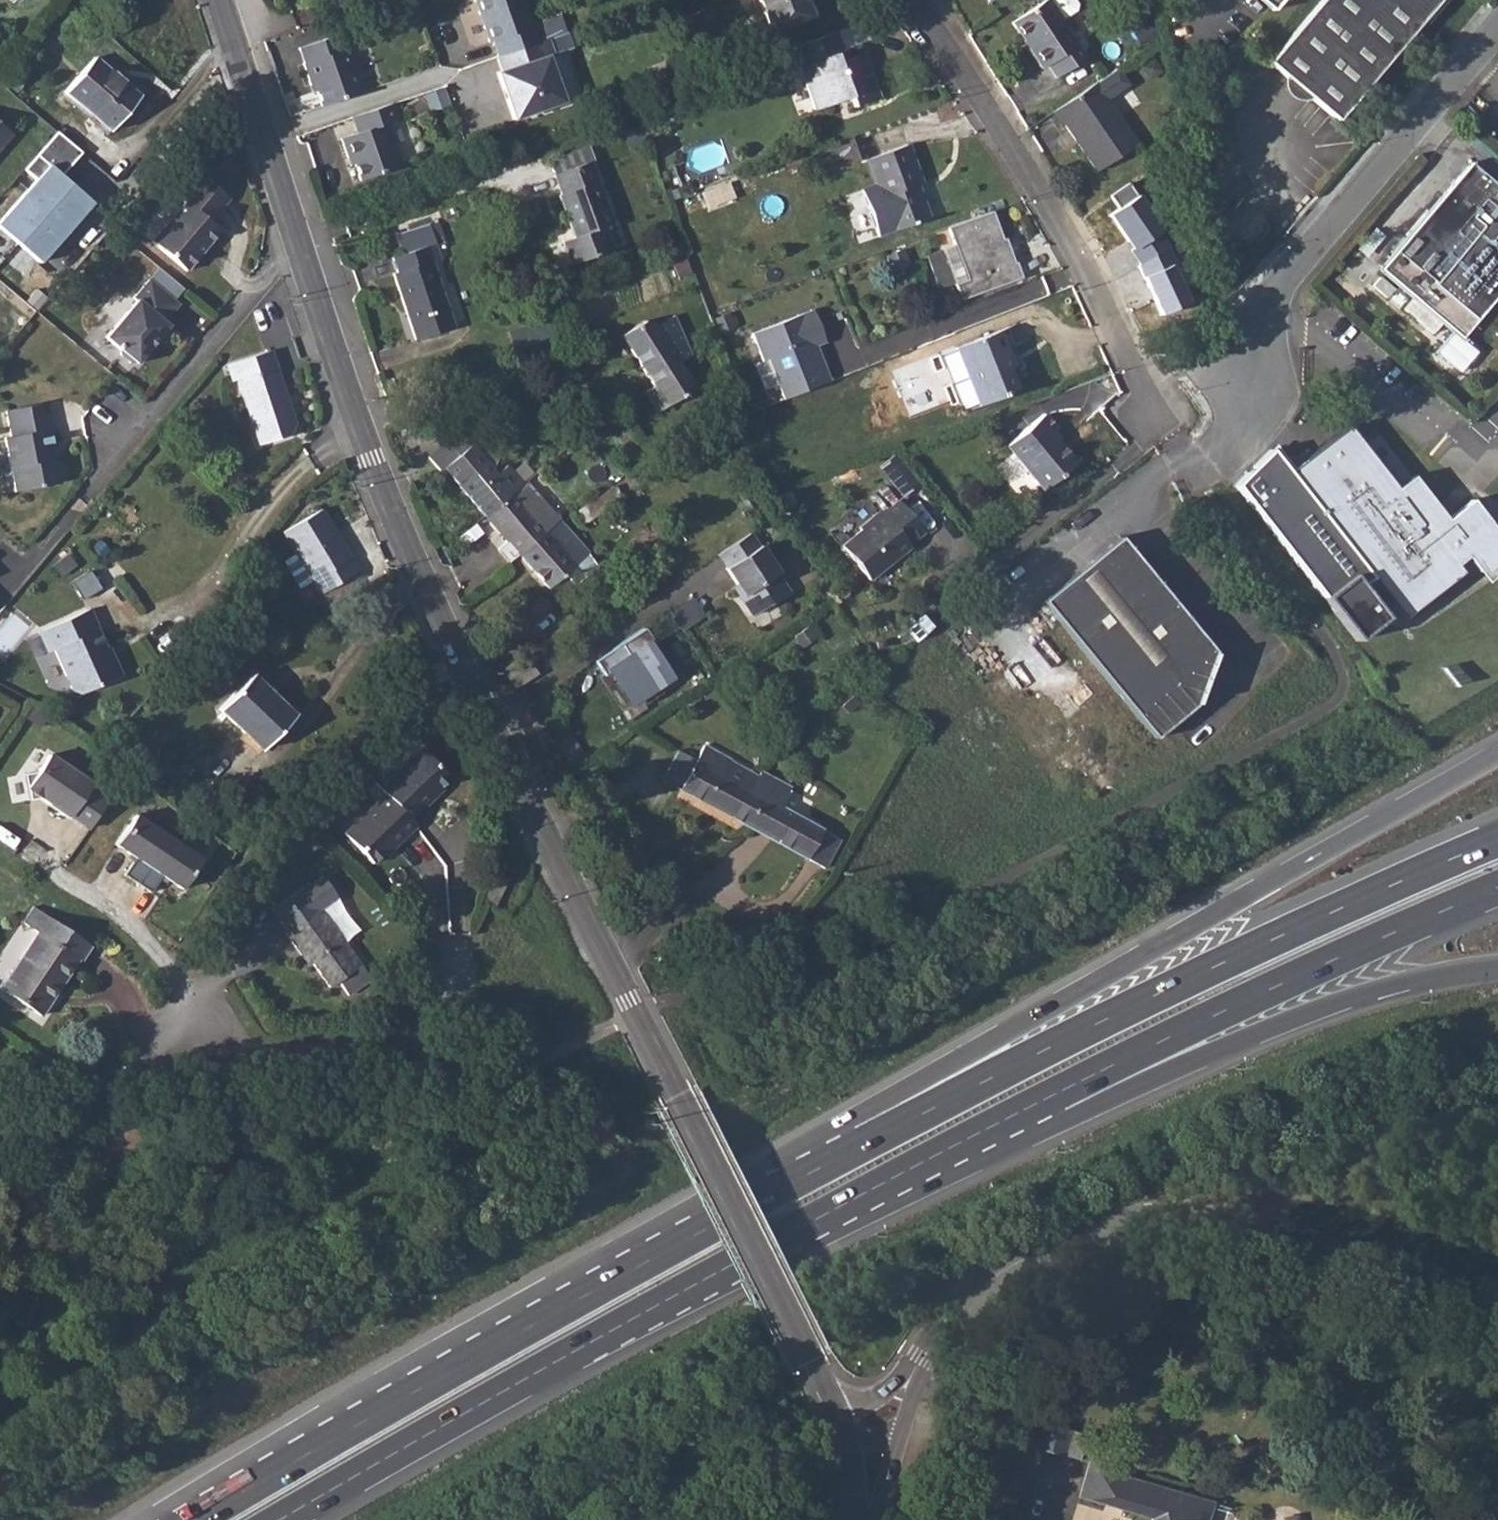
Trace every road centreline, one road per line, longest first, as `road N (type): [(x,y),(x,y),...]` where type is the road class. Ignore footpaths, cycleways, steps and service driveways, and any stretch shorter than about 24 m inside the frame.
road 1 (tertiary): [(834,1413),(464,666),(365,438)]
road 2 (motorway): [(279,1519),(590,1342),(1047,1097)]
road 3 (motorway): [(1497,752),(852,1118),(838,1156)]
road 4 (motorway): [(838,1156),(193,1519)]
road 5 (motorway): [(1497,840),(1173,987),(838,1156)]
road 6 (tertiary): [(915,1372),(970,1294),(1144,1203),(1249,1211),(1497,1280)]
road 7 (unclassified): [(1208,457),(1233,435),(1260,312),(1497,29)]
road 8 (motorway): [(1047,1097),(1497,887)]
road 9 (residential): [(1152,417),(1064,229),(911,0)]
road 10 (motorway): [(1047,1097),(1113,1095),(1304,1013),(1379,988),(1497,963)]
road 11 (residential): [(410,1046),(322,1045),(198,1029),(0,1121)]
road 12 (residential): [(107,426),(141,419),(268,269),(301,248)]
road 13 (residential): [(187,631),(227,591),(268,513),(294,484),(326,456),(365,438)]
road 14 (tertiary): [(301,248),(222,0)]
road 15 (tertiary): [(365,438),(301,248)]

